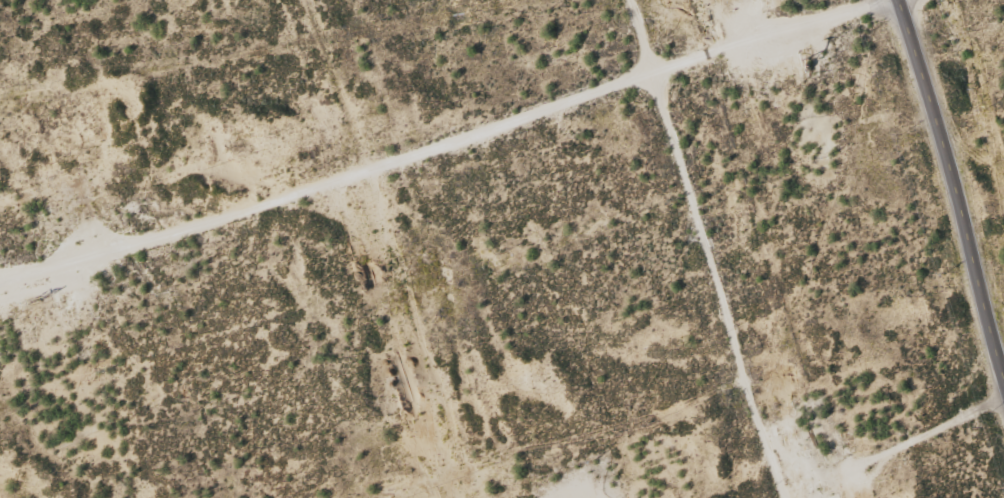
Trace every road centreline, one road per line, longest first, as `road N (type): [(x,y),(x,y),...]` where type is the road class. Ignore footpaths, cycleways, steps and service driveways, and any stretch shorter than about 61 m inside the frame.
road 1 (track): [(908,0),(671,103),(0,317)]
road 2 (track): [(635,0),(671,103),(696,214),(736,289),(798,497)]
road 3 (secondary): [(904,0),(1003,368)]

